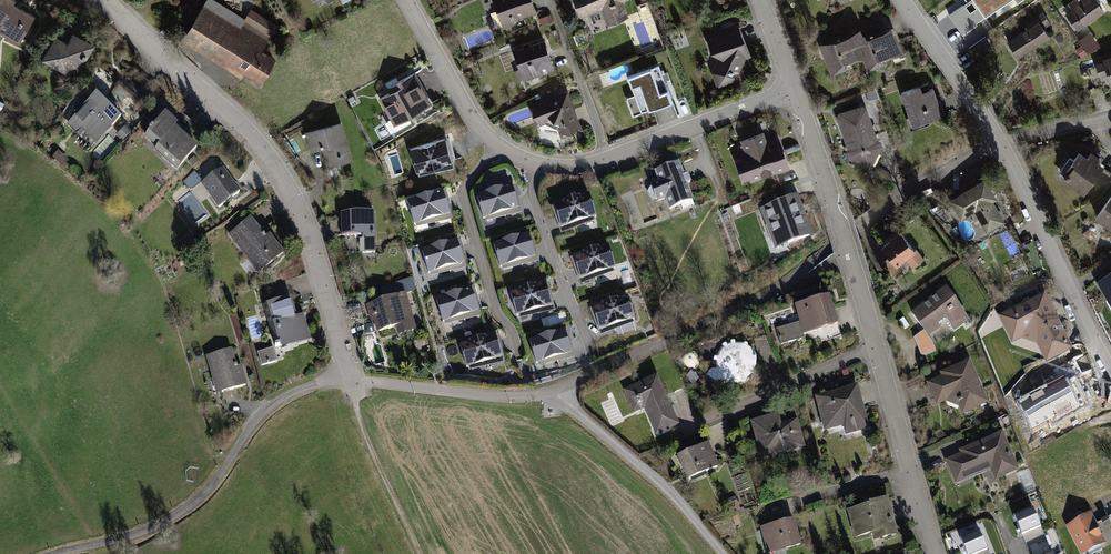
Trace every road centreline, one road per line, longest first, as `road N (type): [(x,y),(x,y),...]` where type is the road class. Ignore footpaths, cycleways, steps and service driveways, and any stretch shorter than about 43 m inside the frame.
road 1 (residential): [(102,0),(243,127),(298,204),(359,400)]
road 2 (residential): [(405,0),(479,131),(536,165),(595,165),(794,87)]
road 3 (residential): [(794,87),(937,553)]
road 4 (residential): [(1110,370),(1000,144),(906,0)]
road 5 (track): [(55,553),(166,522),(209,488),(265,410),(306,387),(352,380)]
road 6 (track): [(558,389),(669,490),(722,553)]
road 7 (track): [(359,400),(363,429),(419,553)]

